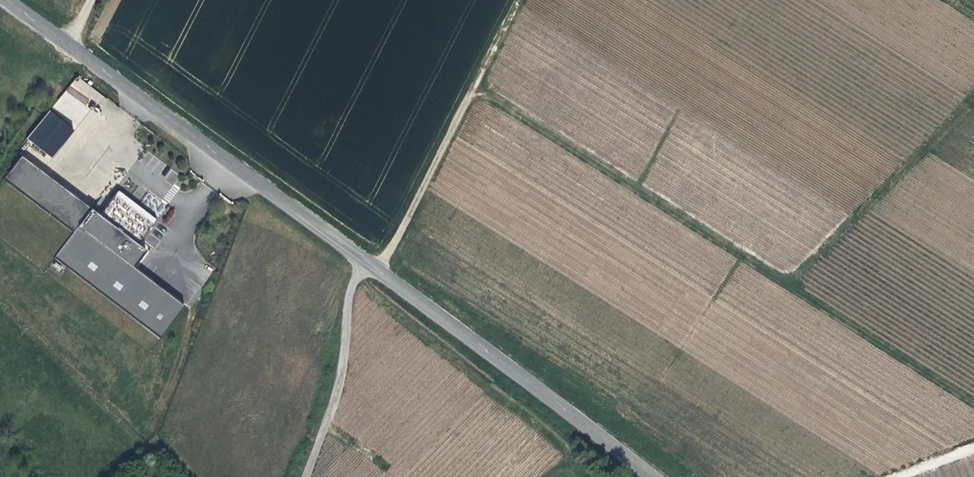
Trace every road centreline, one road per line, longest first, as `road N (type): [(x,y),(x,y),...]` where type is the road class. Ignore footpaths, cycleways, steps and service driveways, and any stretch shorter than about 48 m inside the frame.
road 1 (tertiary): [(6,0),(653,476)]
road 2 (track): [(478,84),(973,404)]
road 3 (track): [(380,271),(521,0)]
road 4 (track): [(788,286),(973,95)]
road 5 (track): [(364,260),(350,296),(337,398),(305,476)]

